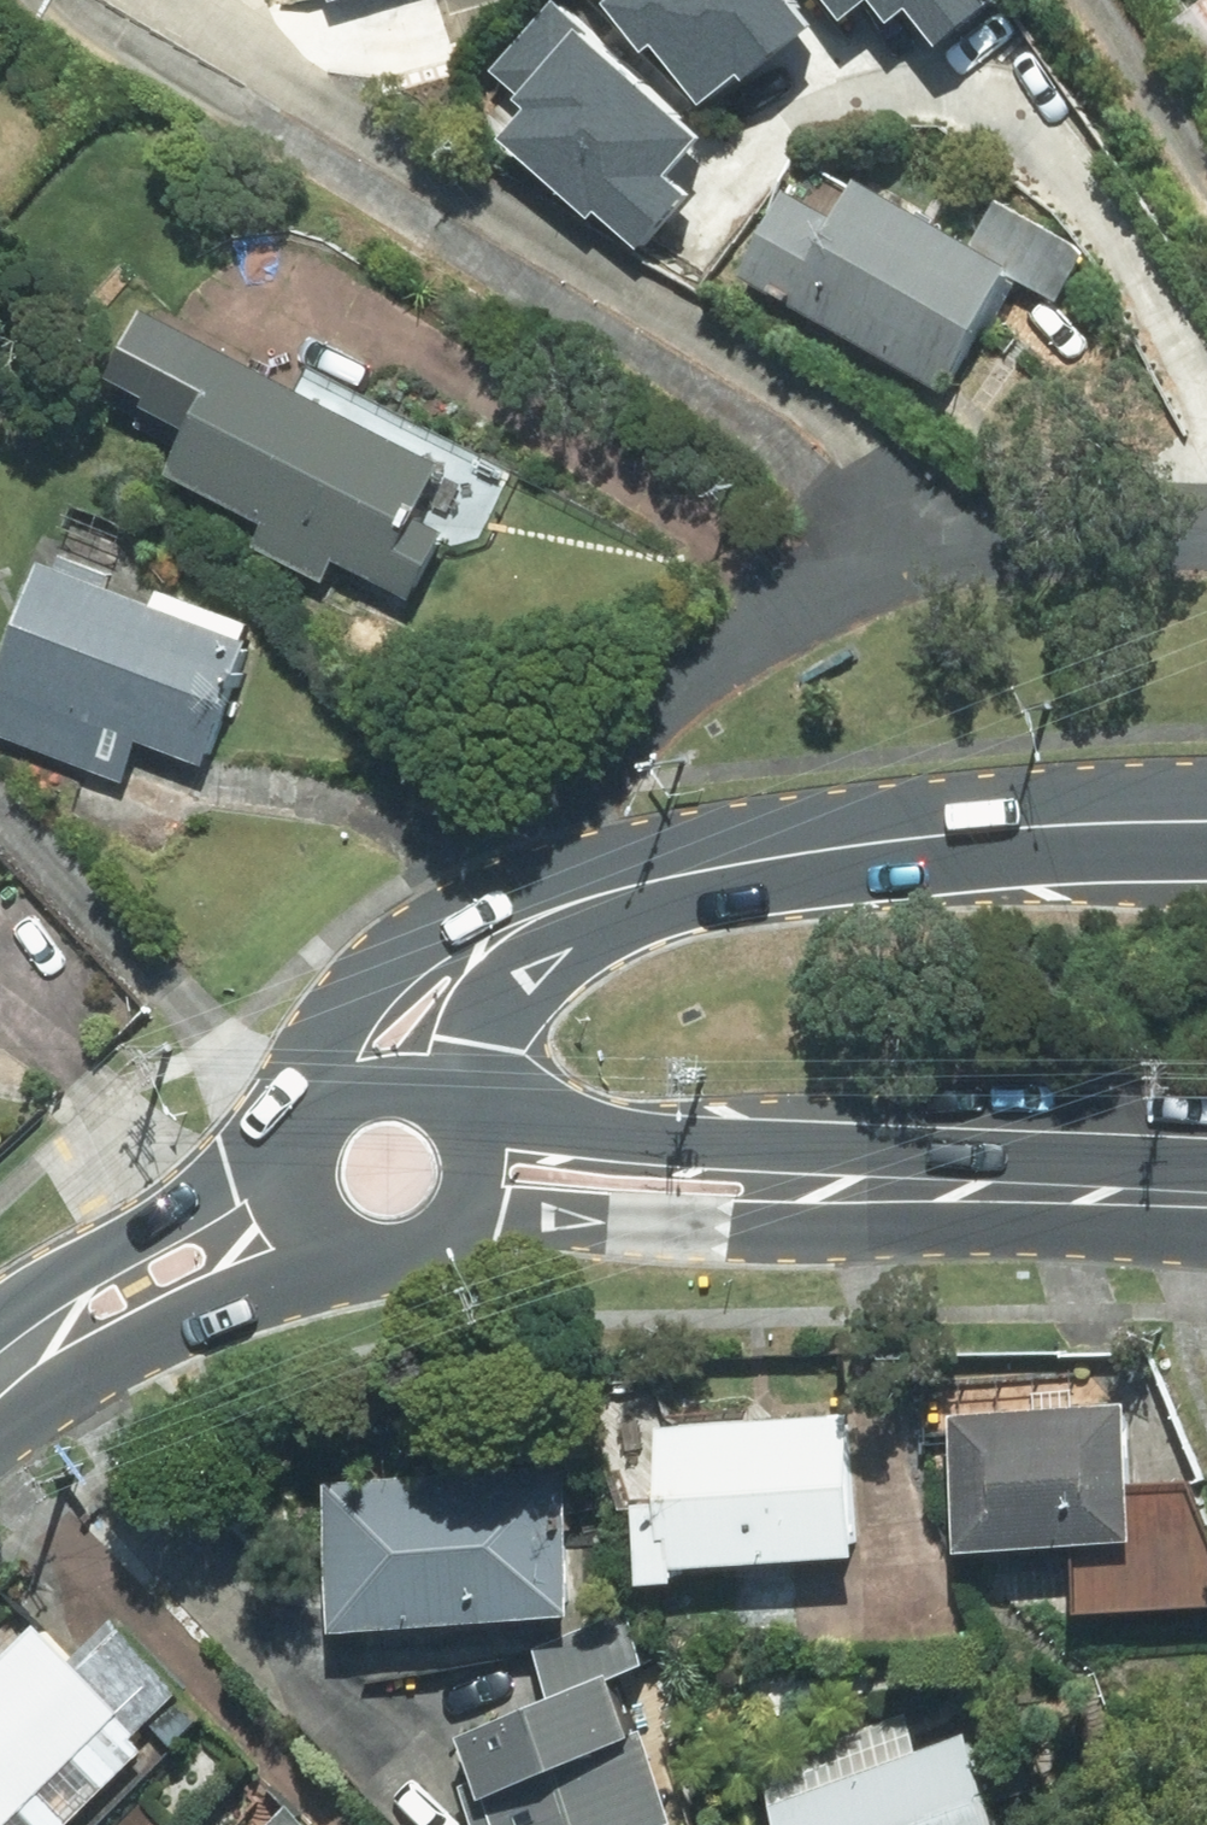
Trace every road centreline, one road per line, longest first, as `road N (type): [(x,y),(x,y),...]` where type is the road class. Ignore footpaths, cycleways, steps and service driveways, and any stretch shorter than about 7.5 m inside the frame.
road 1 (secondary): [(341,1059),(452,934),(506,907),(757,888)]
road 2 (secondary): [(757,888),(1037,853),(1206,844)]
road 3 (tertiary): [(507,1111),(685,1131),(888,1188)]
road 4 (tertiary): [(888,1188),(732,1223),(502,1222)]
road 5 (secondary): [(0,1370),(124,1234),(284,1140)]
road 6 (secondary): [(757,888),(587,930),(526,968),(489,1035),(484,1079)]
road 7 (secondary): [(313,1242),(167,1319),(0,1377)]
road 8 (tertiary): [(888,1188),(1206,1199)]
road 9 (secondary): [(502,1222),(478,1251),(446,1272),(408,1281),(368,1277),(313,1242)]
road 10 (secondary): [(341,1059),(379,1045),(417,1045),(454,1057),(484,1079)]

